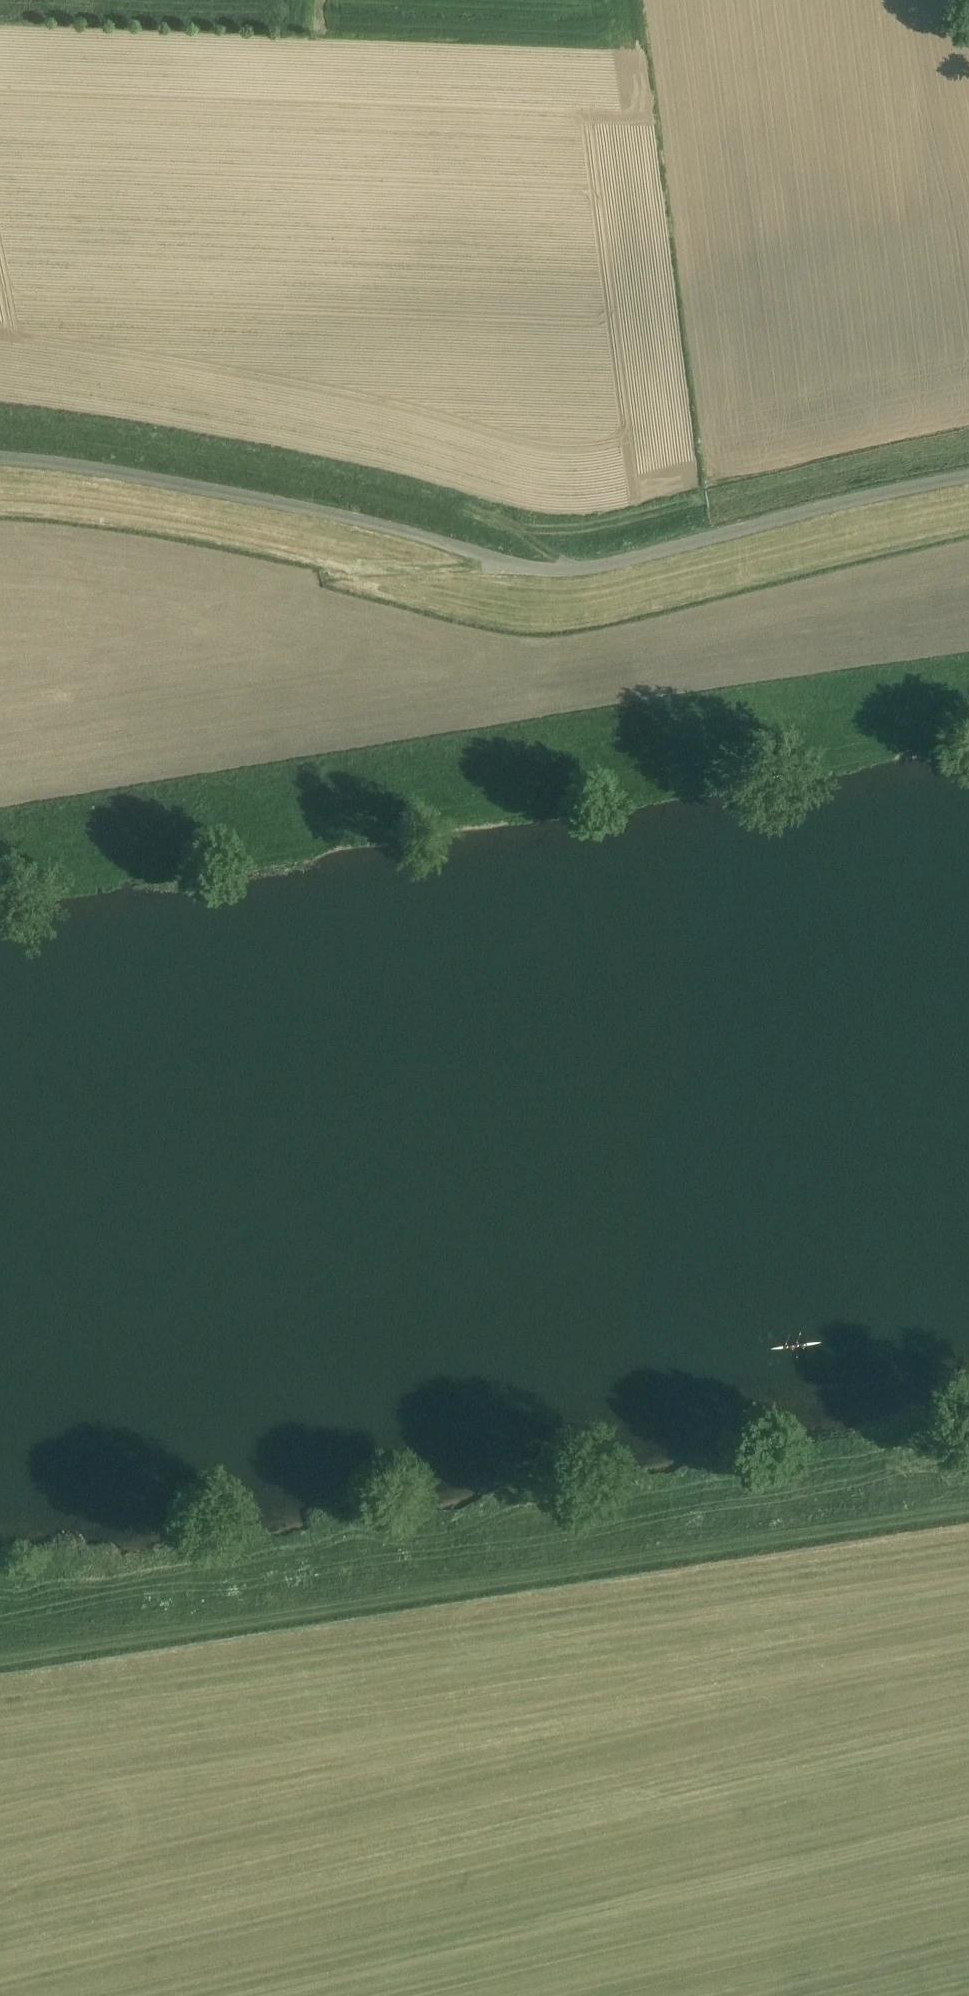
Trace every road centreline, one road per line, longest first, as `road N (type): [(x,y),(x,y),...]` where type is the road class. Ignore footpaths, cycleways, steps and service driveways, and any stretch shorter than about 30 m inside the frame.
road 1 (unclassified): [(0,461),(326,515),(553,575),(968,478)]

